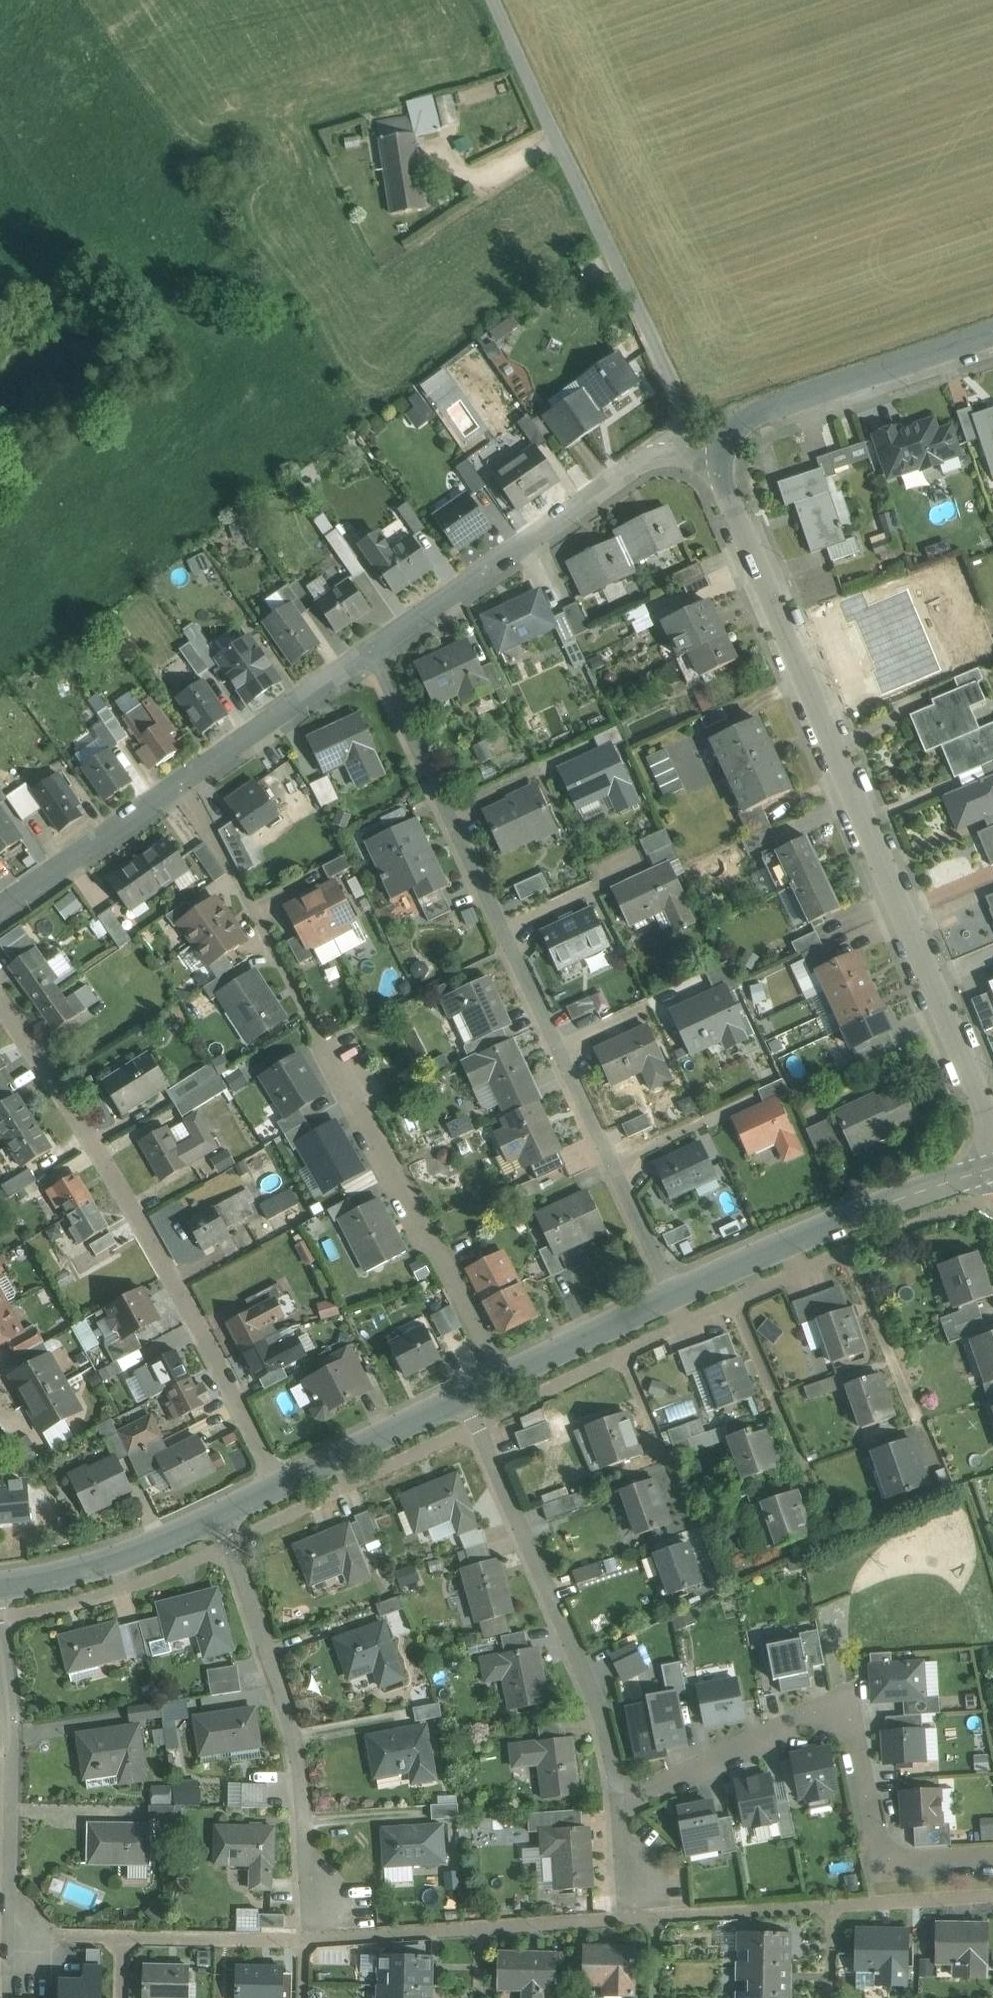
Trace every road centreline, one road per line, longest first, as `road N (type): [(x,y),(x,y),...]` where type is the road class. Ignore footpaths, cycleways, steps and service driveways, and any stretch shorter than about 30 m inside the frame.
road 1 (residential): [(992,1136),(696,433)]
road 2 (residential): [(372,653),(676,1299)]
road 3 (residential): [(0,1009),(162,1267),(279,1485)]
road 4 (residential): [(463,1401),(598,1711),(636,1866)]
road 5 (unclassified): [(696,433),(495,0)]
road 6 (residential): [(0,909),(372,653)]
road 7 (residential): [(223,1515),(296,1751),(311,1878),(325,1906)]
road 8 (residential): [(372,653),(696,433)]
road 9 (residential): [(676,1299),(992,1174)]
road 10 (residential): [(0,1624),(15,1752),(15,1930),(26,1960)]
road 11 (residential): [(502,1380),(348,1094)]
road 12 (residential): [(696,433),(992,332)]
road 13 (residential): [(0,1586),(107,1563),(223,1515)]
road 14 (residential): [(279,1485),(463,1401)]
road 15 (residential): [(502,1380),(676,1299)]

